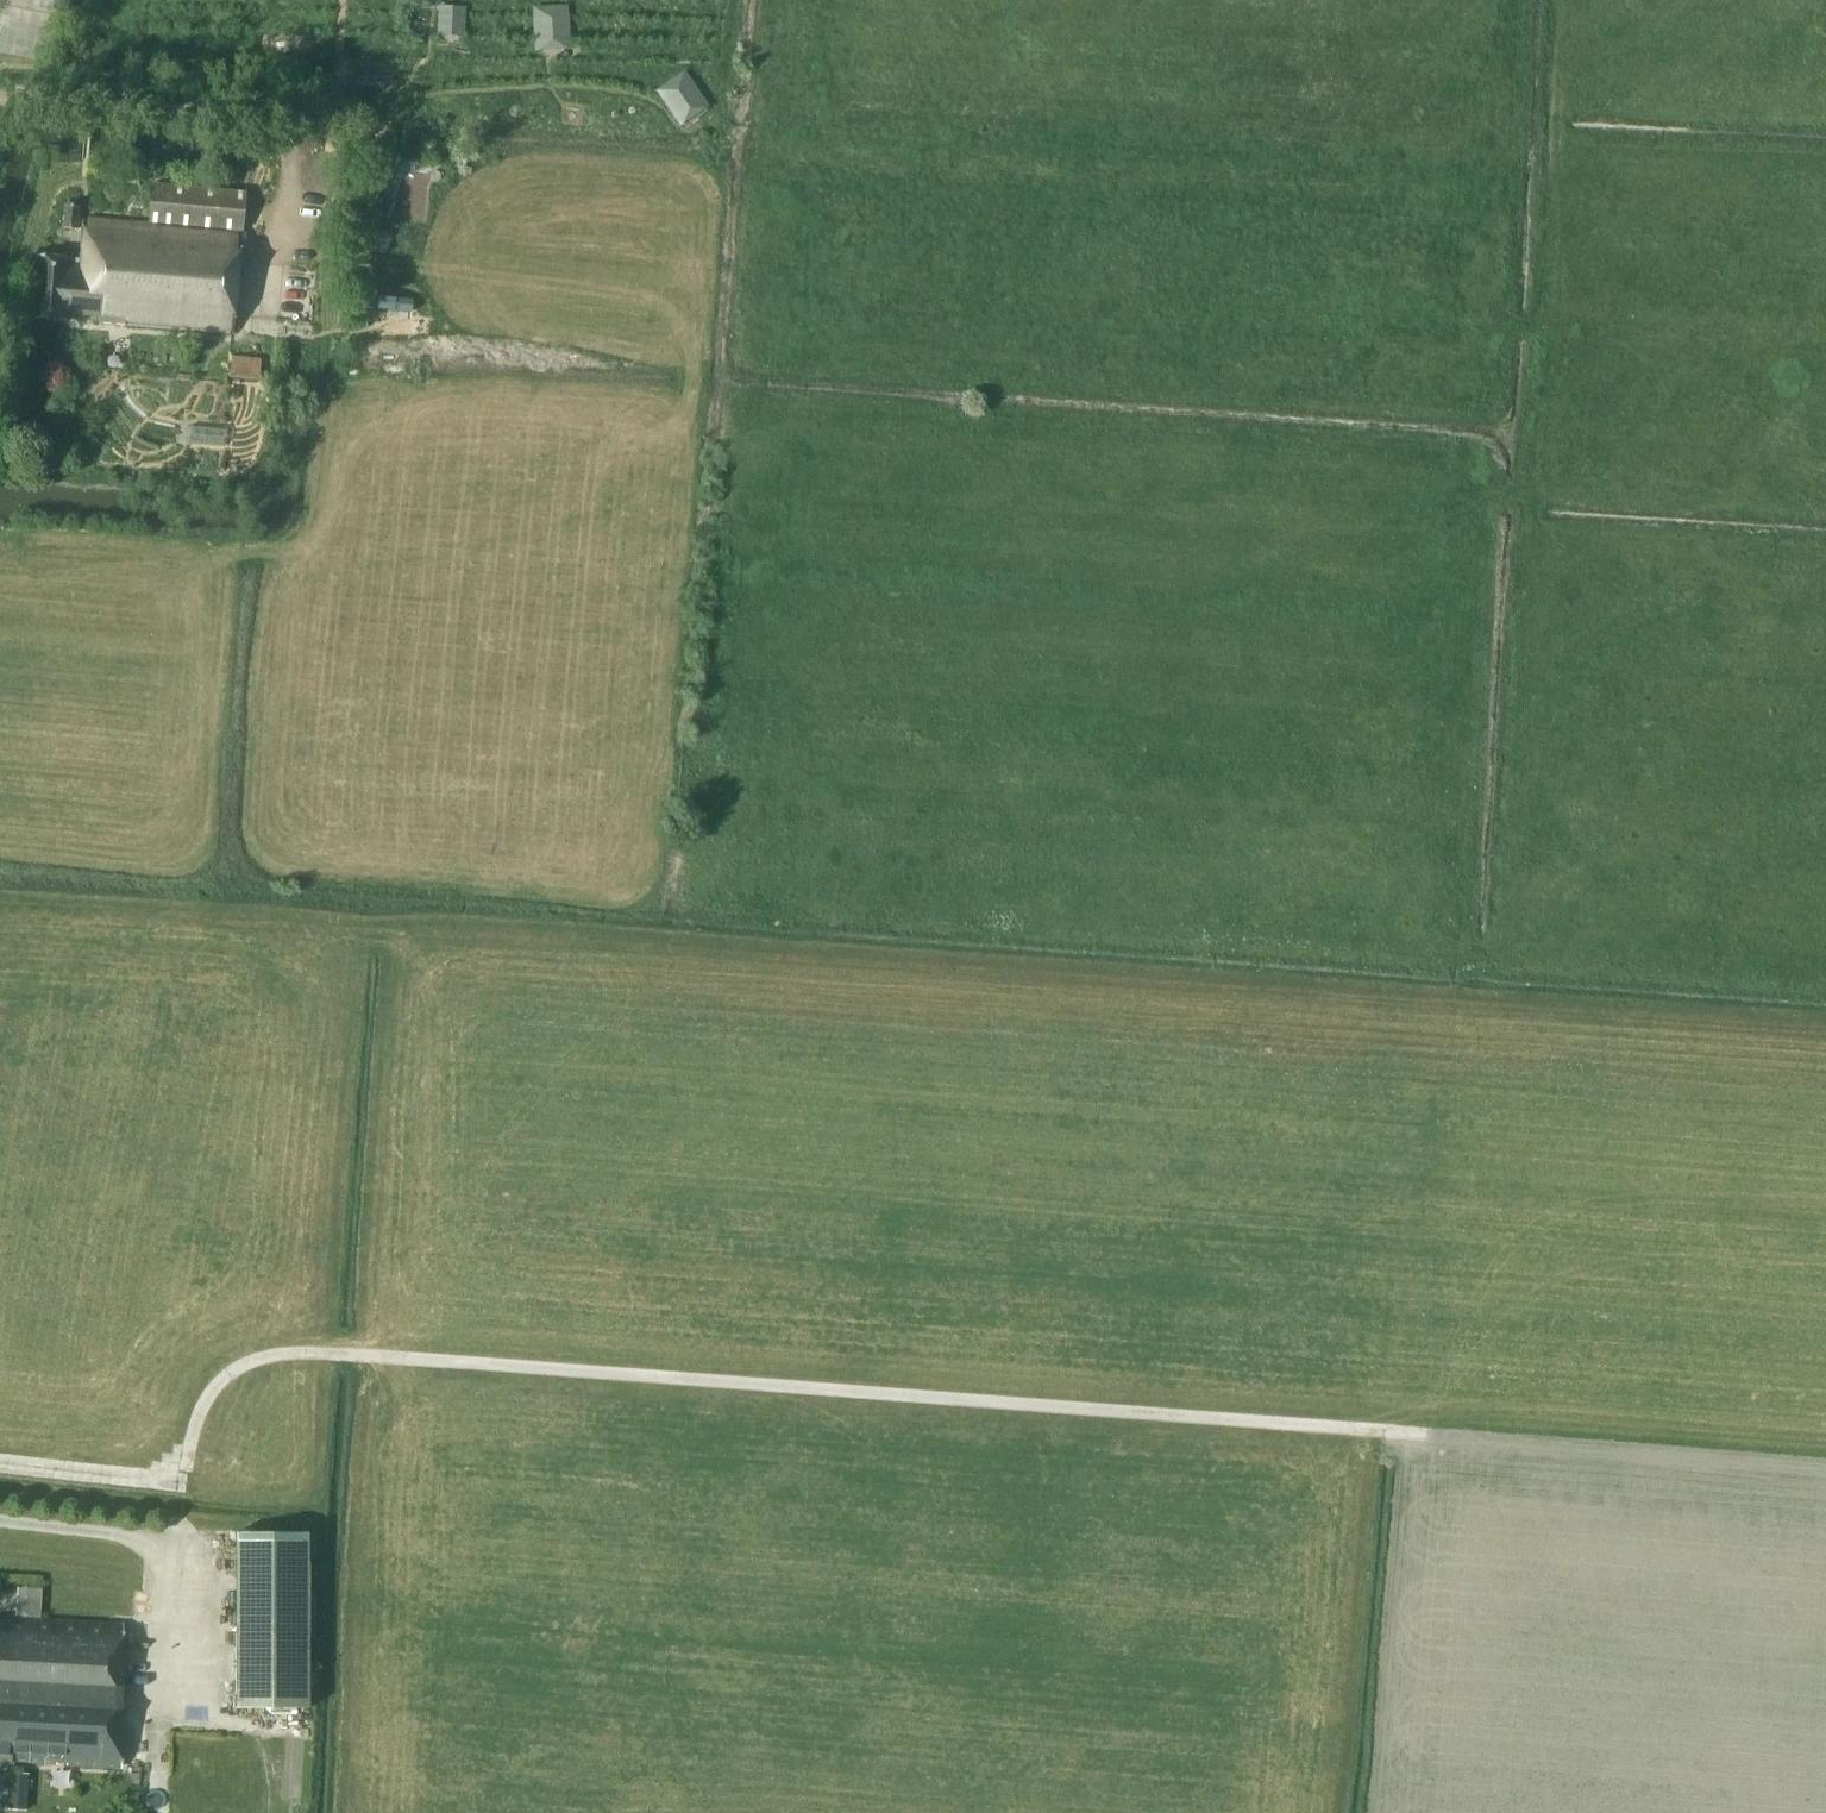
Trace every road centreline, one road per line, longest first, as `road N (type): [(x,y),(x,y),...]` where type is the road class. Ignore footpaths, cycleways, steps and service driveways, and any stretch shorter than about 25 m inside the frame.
road 1 (track): [(0,99),(209,110),(248,116),(281,136),(292,189),(270,264)]

